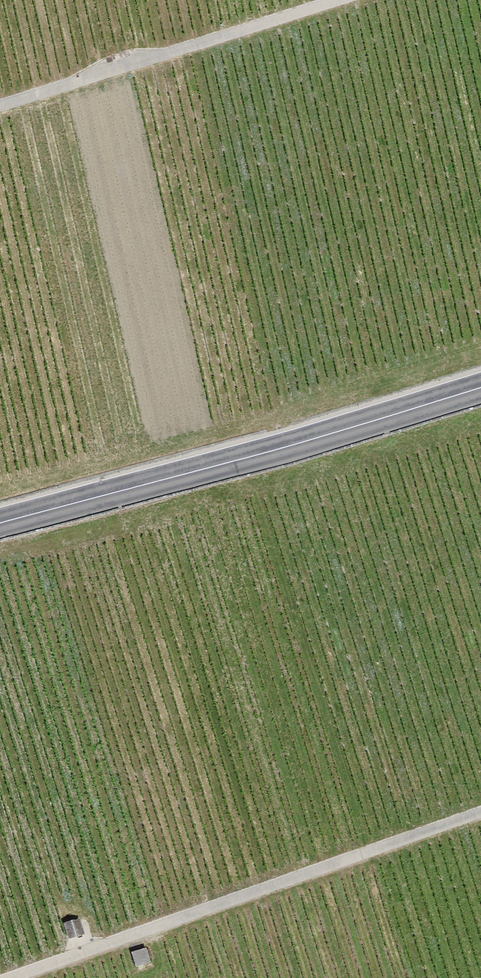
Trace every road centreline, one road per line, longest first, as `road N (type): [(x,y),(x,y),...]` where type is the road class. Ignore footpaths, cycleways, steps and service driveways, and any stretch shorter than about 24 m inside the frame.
road 1 (track): [(5,977),(480,811)]
road 2 (secondary): [(0,524),(480,388)]
road 3 (track): [(0,105),(337,0)]

